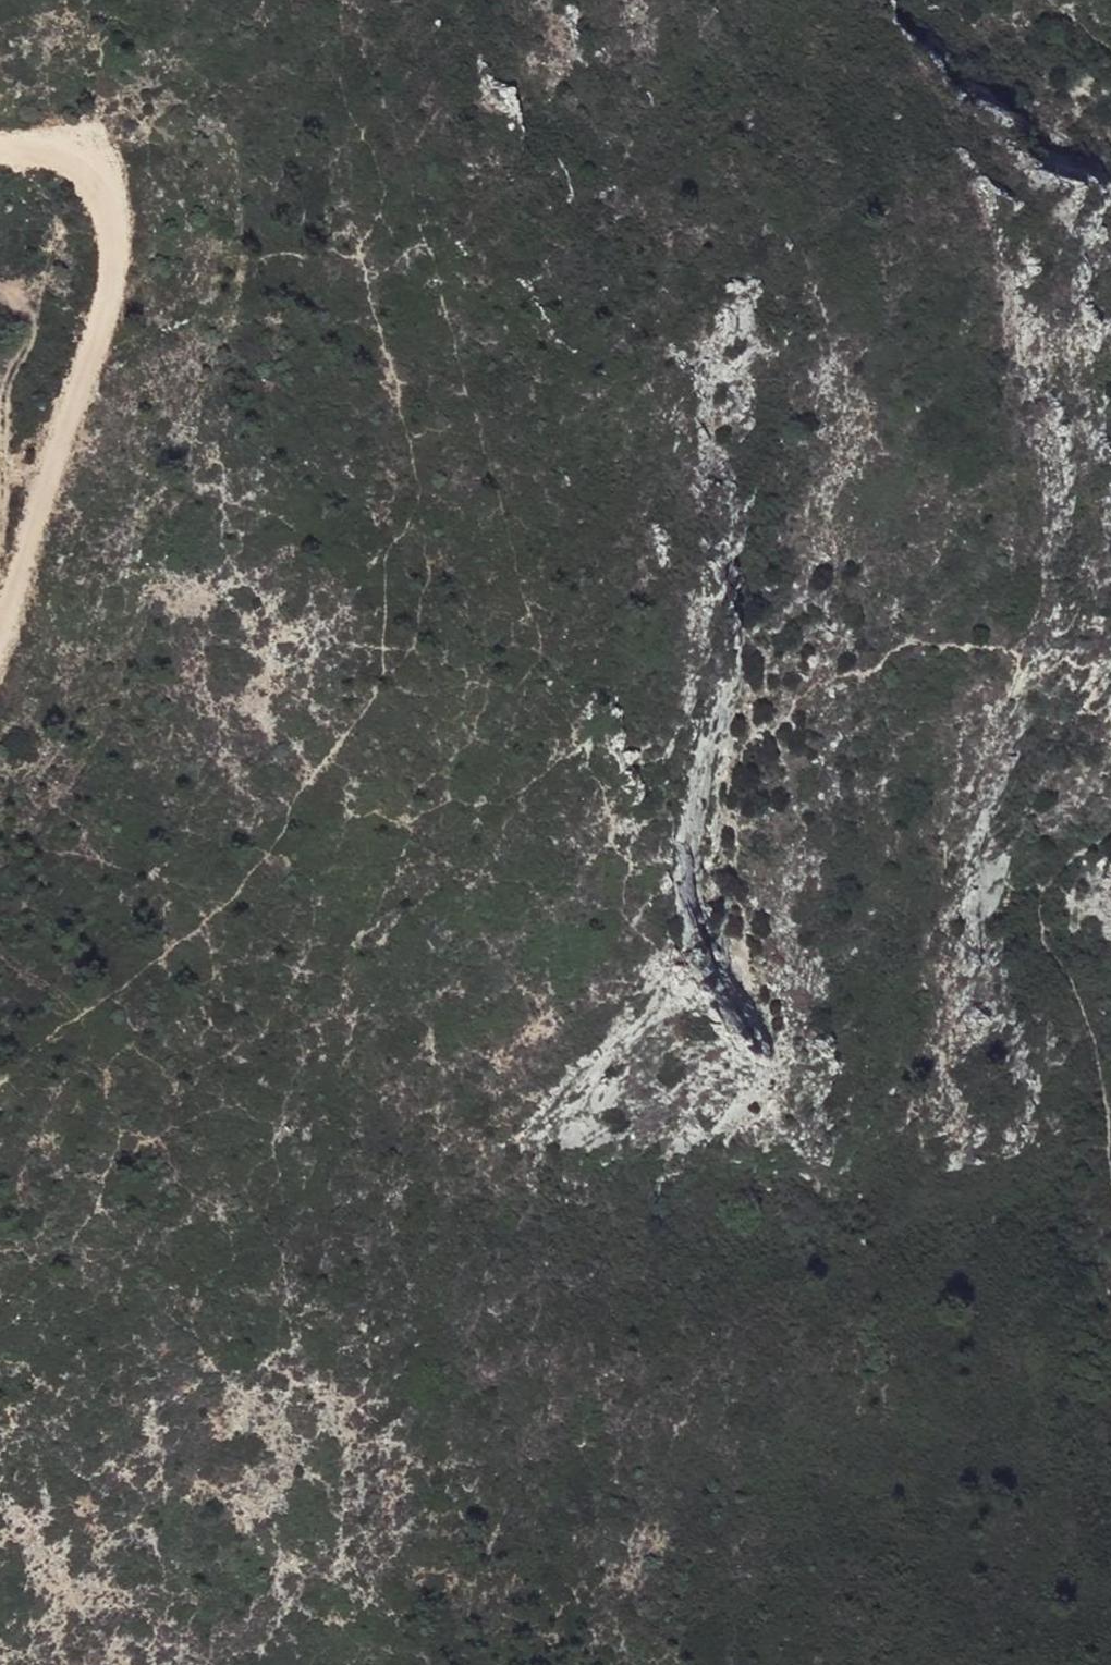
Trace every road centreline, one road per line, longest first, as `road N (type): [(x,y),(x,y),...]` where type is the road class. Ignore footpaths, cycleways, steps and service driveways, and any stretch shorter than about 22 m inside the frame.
road 1 (track): [(0,642),(117,269),(110,209),(96,170),(58,143),(0,148)]
road 2 (track): [(0,641),(10,377),(33,323),(27,297),(56,253),(55,228),(41,199),(0,156)]

